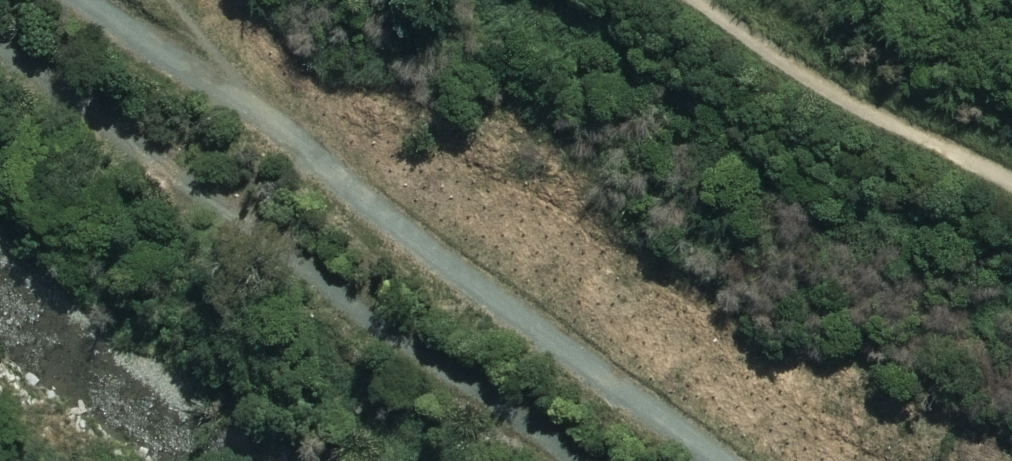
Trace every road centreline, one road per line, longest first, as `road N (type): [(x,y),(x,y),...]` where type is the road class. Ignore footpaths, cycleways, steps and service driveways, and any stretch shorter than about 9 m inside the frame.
road 1 (track): [(230,101),(723,460)]
road 2 (track): [(702,0),(868,111),(1011,183)]
road 3 (track): [(77,0),(230,101)]

